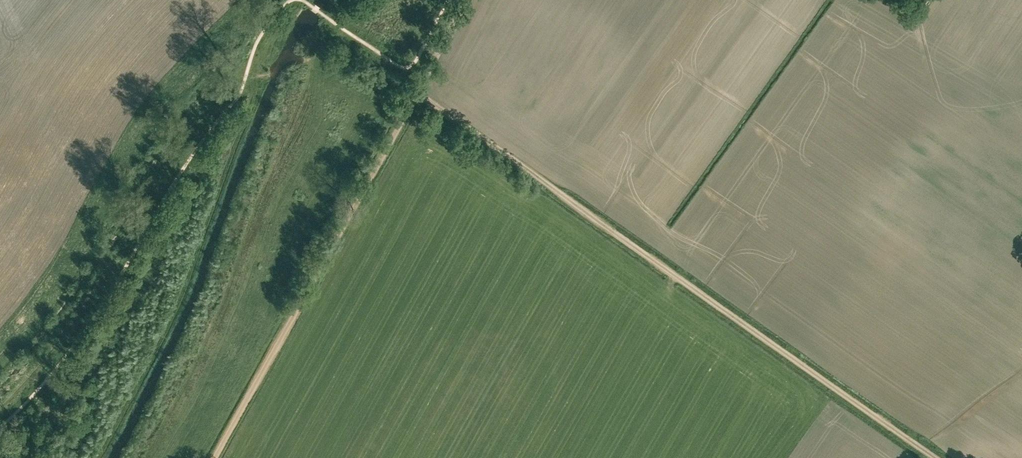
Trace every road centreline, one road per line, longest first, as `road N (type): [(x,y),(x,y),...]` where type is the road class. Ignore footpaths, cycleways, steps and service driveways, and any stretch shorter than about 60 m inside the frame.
road 1 (track): [(936,457),(418,90)]
road 2 (track): [(216,457),(418,90)]

